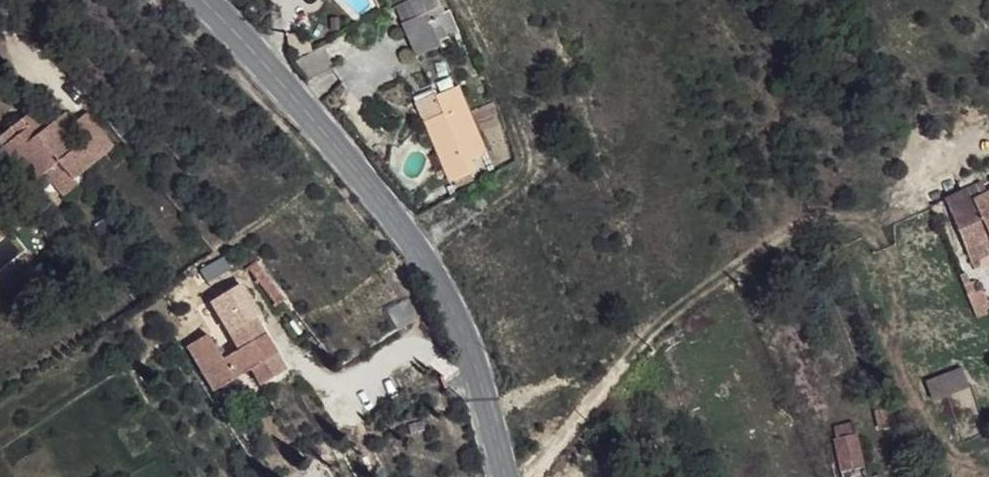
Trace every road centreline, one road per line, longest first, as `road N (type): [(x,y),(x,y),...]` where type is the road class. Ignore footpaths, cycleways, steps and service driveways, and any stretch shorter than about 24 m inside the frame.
road 1 (tertiary): [(197,0),(300,106),(411,244),(460,330),(504,476)]

